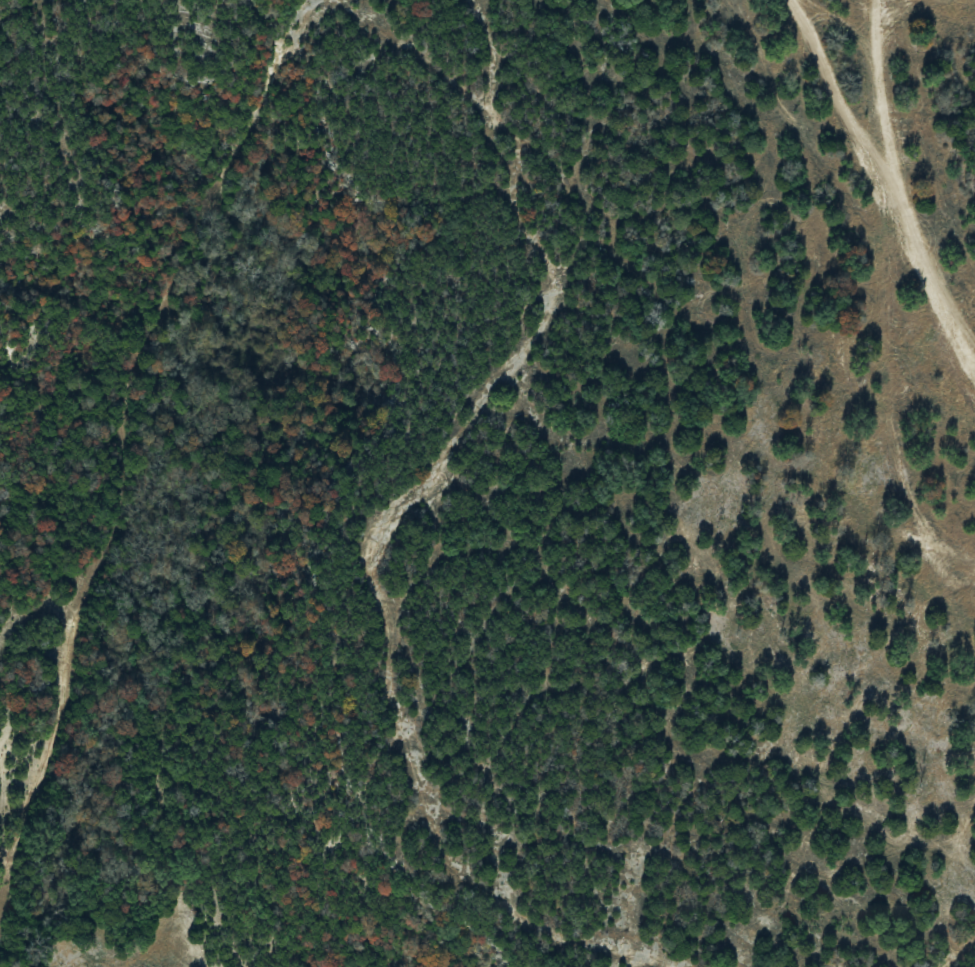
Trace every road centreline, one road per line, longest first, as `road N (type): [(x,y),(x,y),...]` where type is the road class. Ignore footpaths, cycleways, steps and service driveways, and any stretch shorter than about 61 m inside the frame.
road 1 (track): [(789,0),(974,373)]

